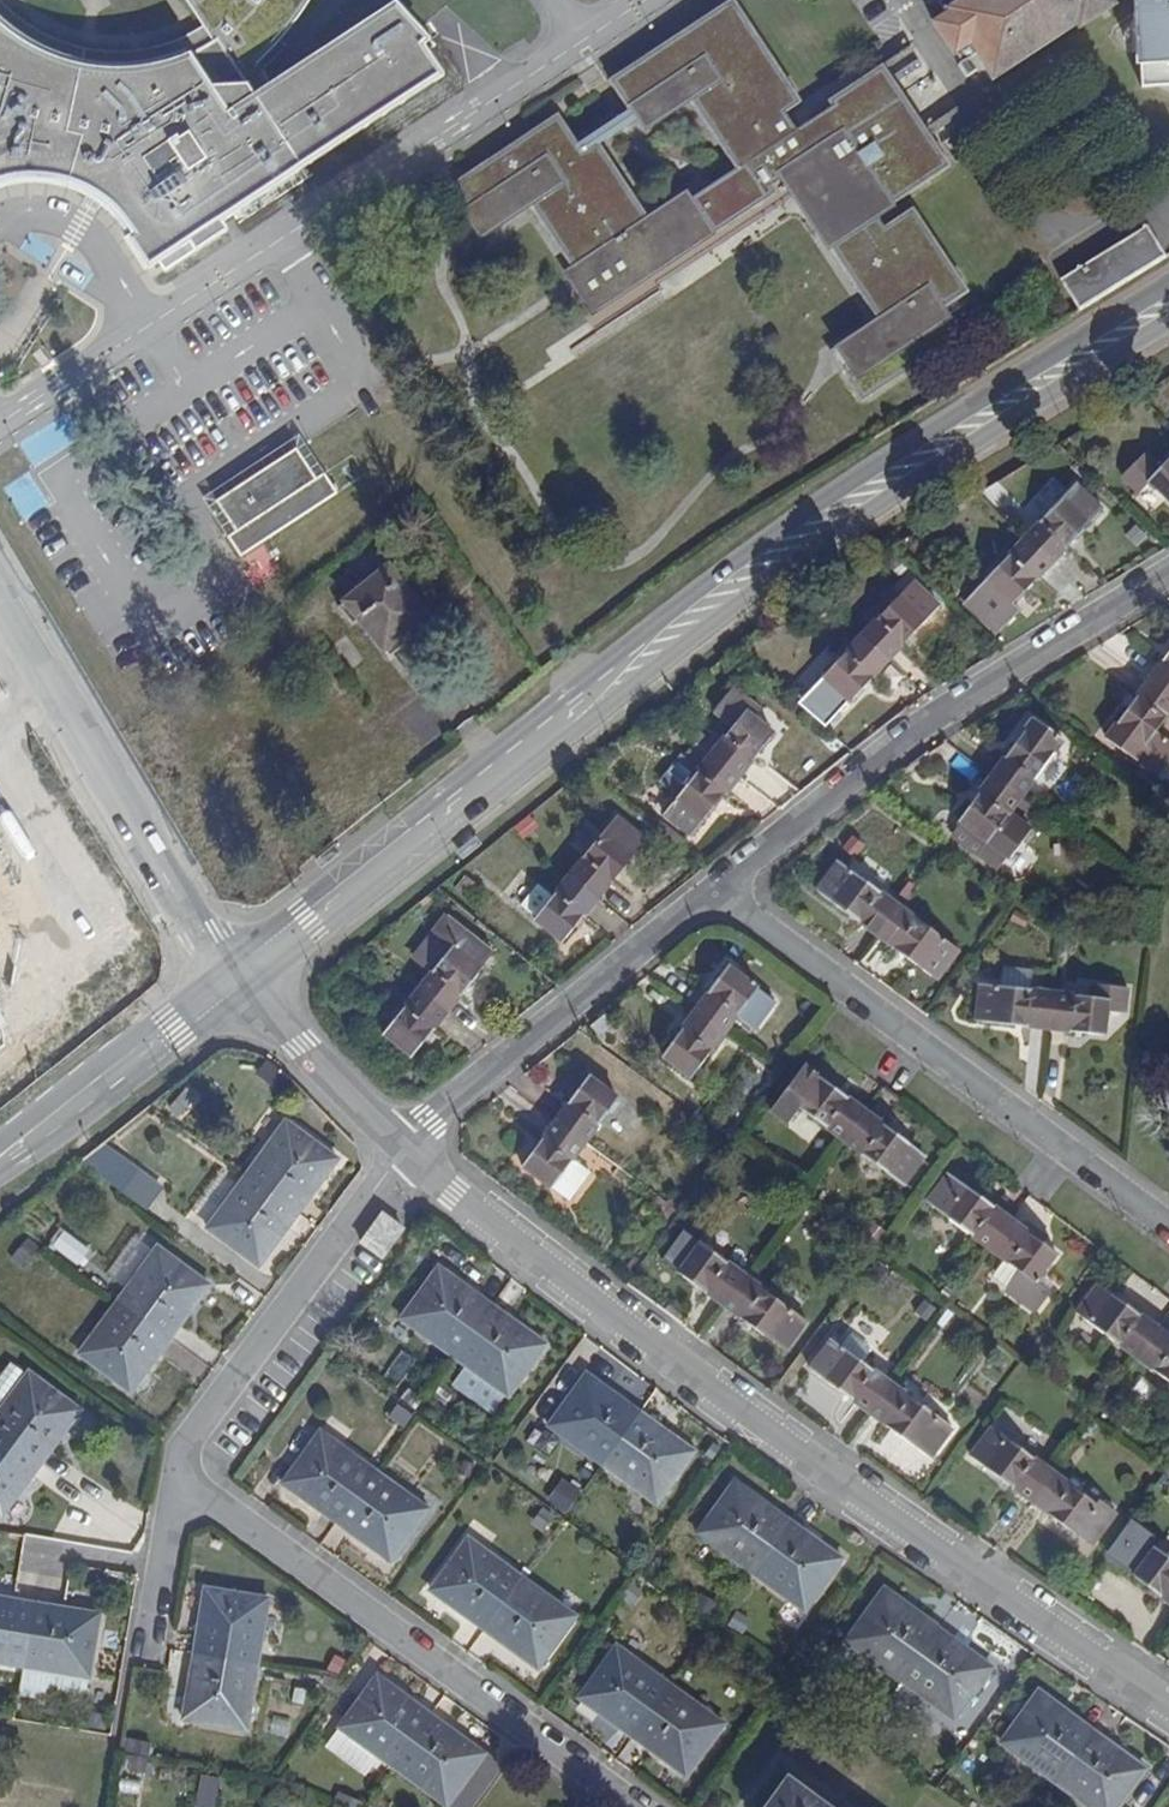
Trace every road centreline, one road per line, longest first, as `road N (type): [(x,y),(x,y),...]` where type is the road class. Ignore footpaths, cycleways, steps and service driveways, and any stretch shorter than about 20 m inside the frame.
road 1 (secondary): [(231,985),(737,582),(931,450),(1168,306)]
road 2 (residential): [(1168,1712),(670,1366),(400,1152)]
road 3 (residential): [(708,892),(1168,1234)]
road 4 (residential): [(629,1806),(180,1476)]
road 5 (residential): [(1168,581),(943,709),(708,892)]
road 6 (residential): [(0,607),(231,985)]
road 7 (residential): [(708,892),(400,1152)]
road 8 (residential): [(400,1152),(194,1434),(180,1476)]
road 9 (secondary): [(0,1160),(231,985)]
road 10 (residential): [(400,1152),(231,985)]
road 11 (residential): [(162,1562),(39,1547)]

